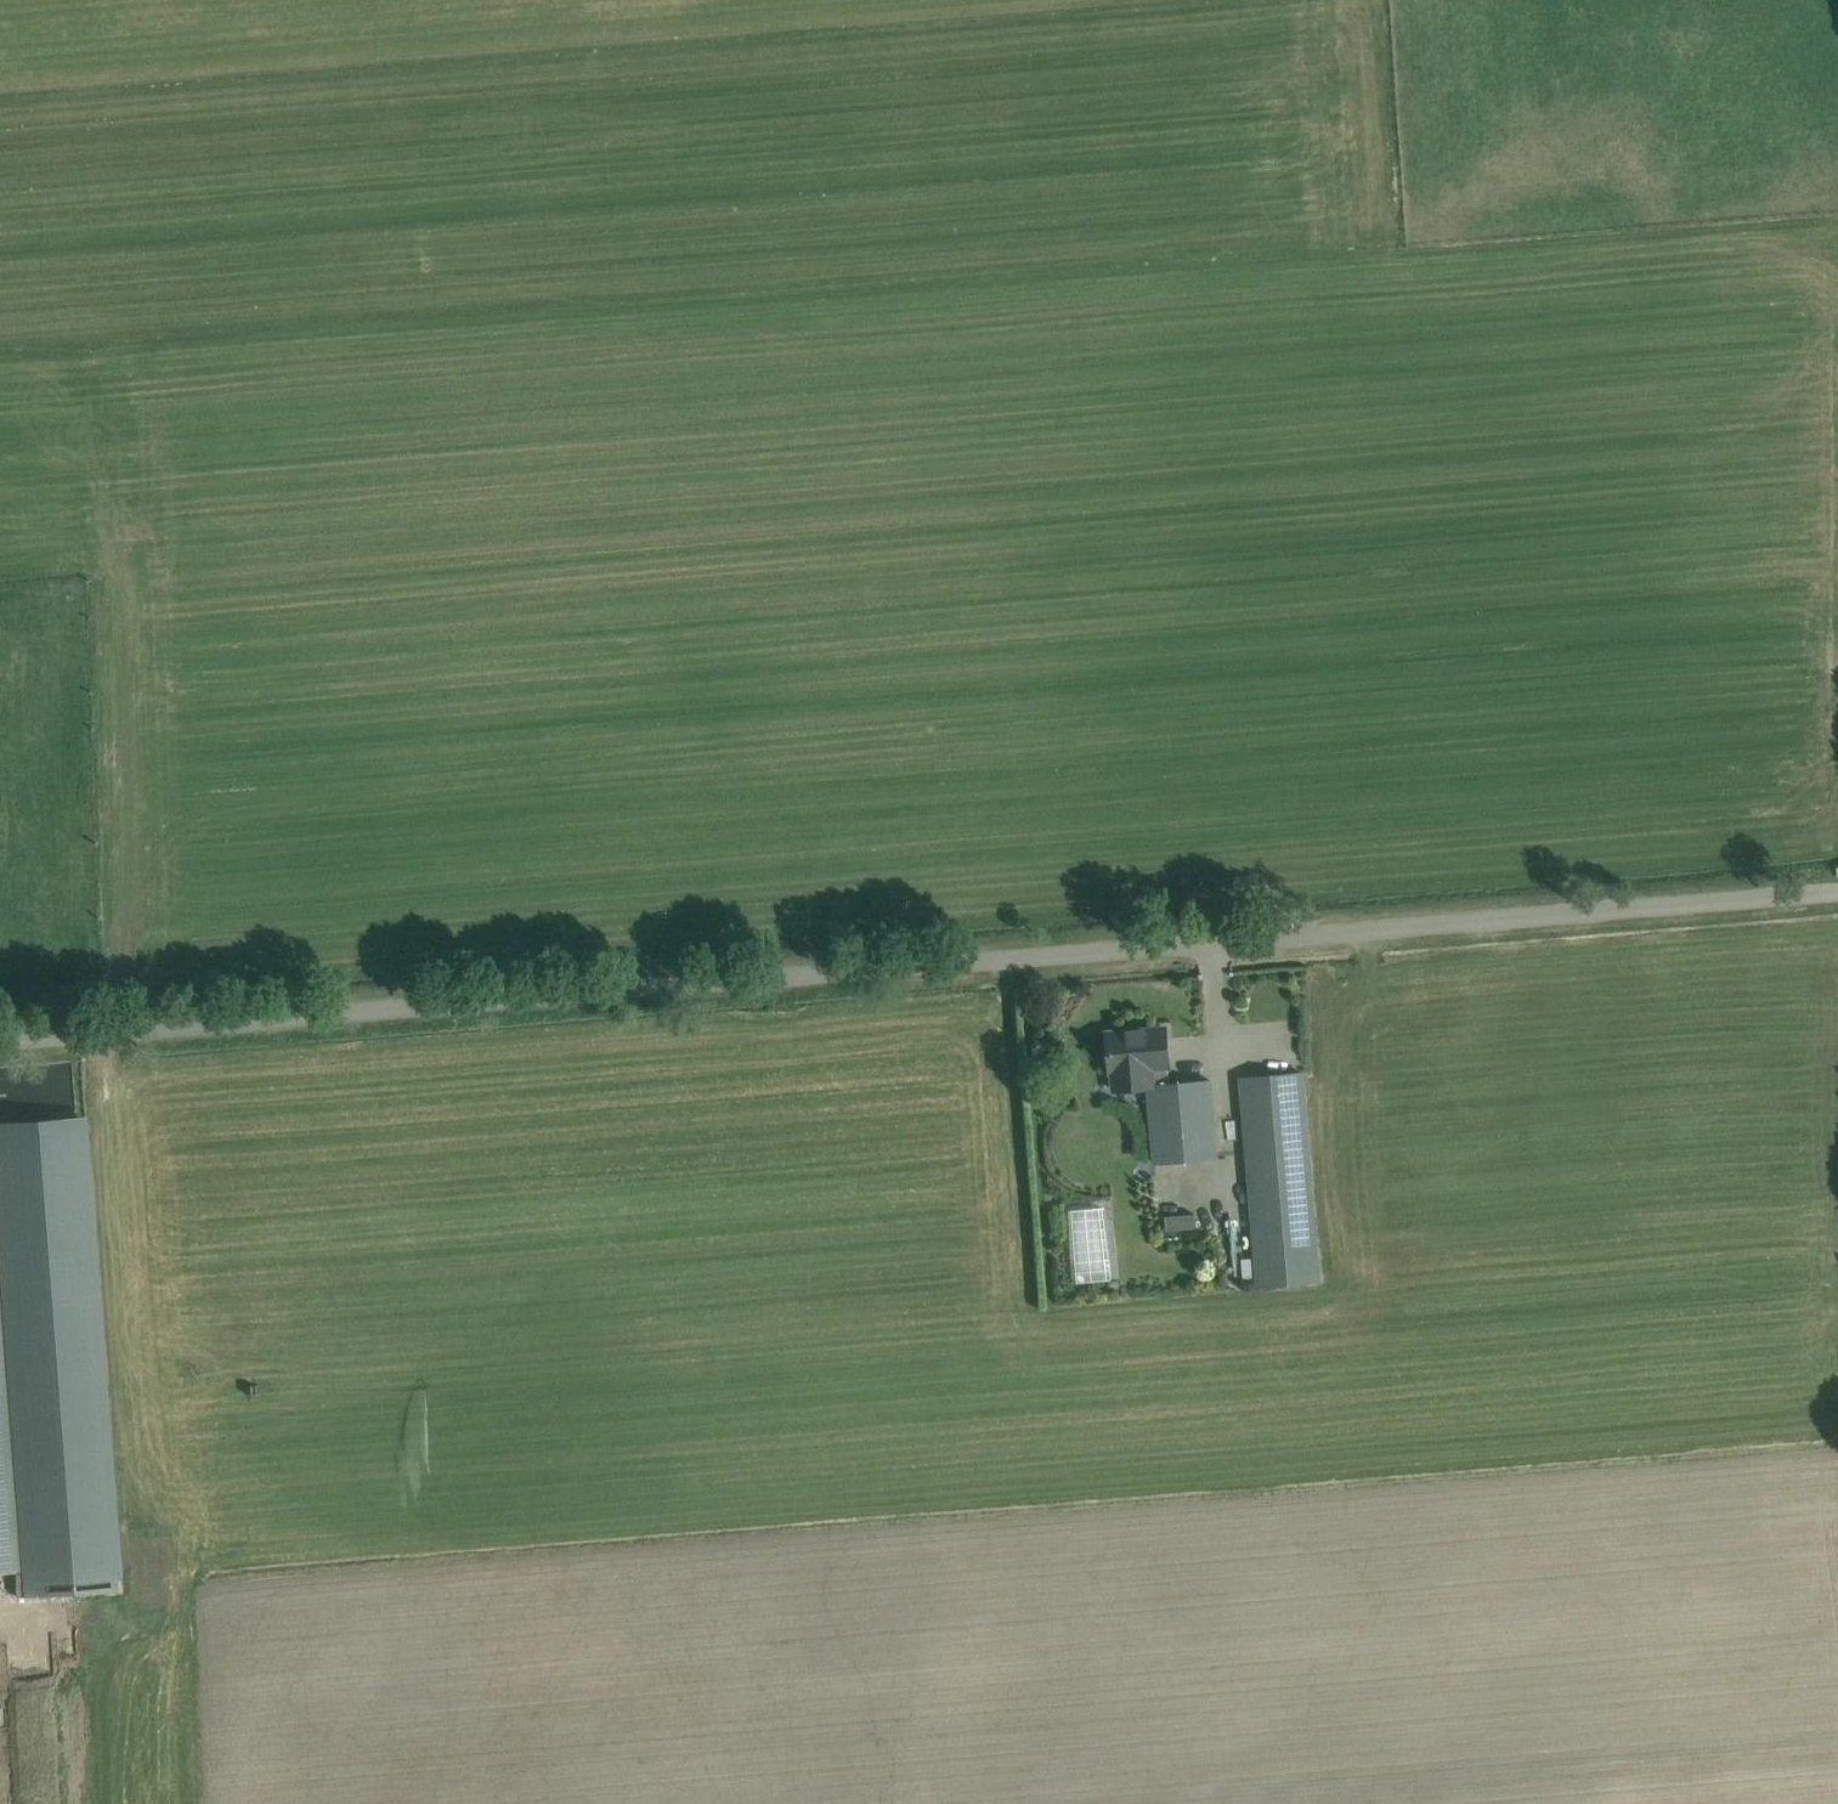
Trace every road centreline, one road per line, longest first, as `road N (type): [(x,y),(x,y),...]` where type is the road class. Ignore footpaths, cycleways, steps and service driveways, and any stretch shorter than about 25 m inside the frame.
road 1 (unclassified): [(0,1037),(1837,889)]

